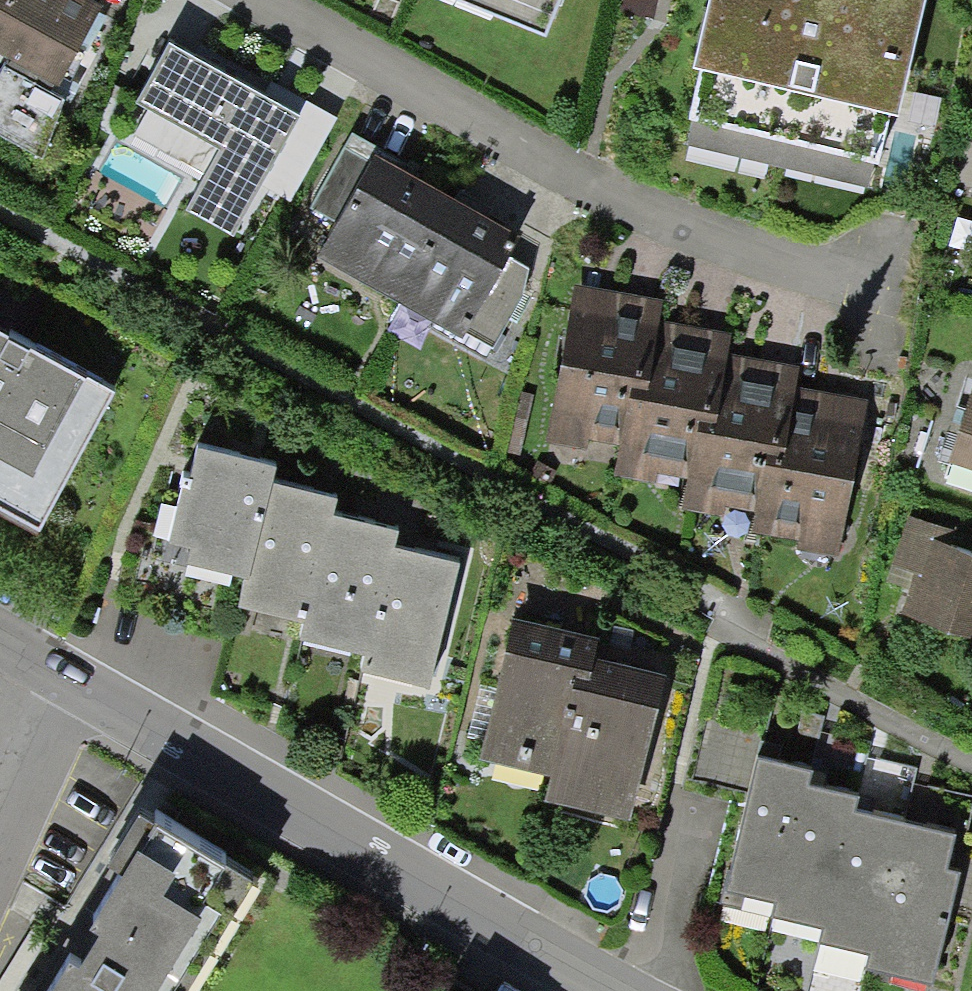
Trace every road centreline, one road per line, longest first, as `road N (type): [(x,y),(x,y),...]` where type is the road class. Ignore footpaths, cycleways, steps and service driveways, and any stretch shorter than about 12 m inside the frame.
road 1 (residential): [(628,990),(0,630)]
road 2 (residential): [(302,0),(852,300)]

